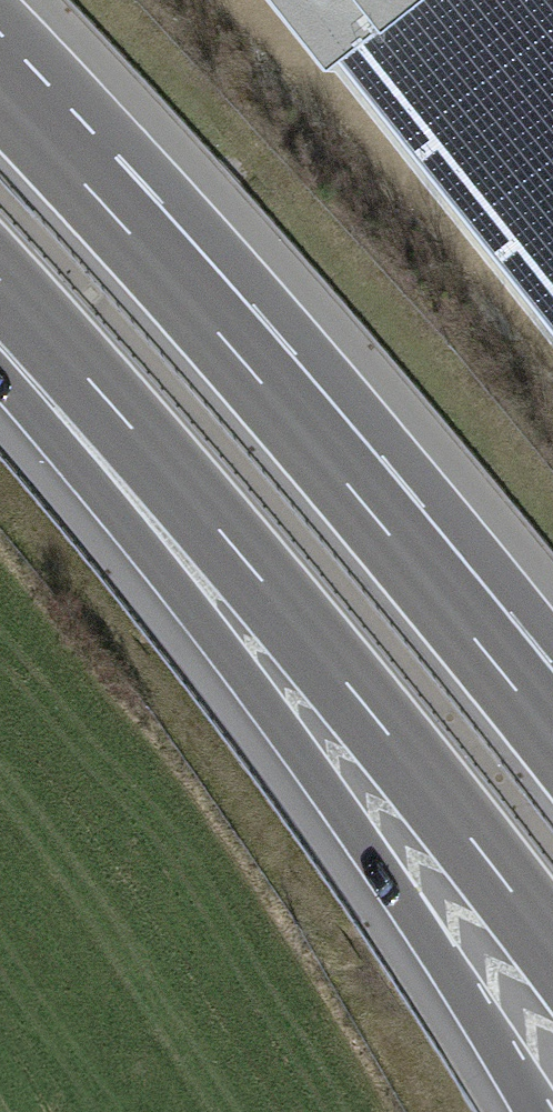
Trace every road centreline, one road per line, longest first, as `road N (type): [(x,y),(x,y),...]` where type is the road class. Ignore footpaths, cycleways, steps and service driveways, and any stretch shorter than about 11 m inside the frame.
road 1 (motorway): [(0,329),(395,890),(537,1111)]
road 2 (motorway): [(0,283),(368,706),(552,949)]
road 3 (motorway): [(360,497),(176,281),(0,92)]
road 4 (motorway): [(552,735),(360,497)]
road 5 (motorway): [(552,716),(360,497)]

